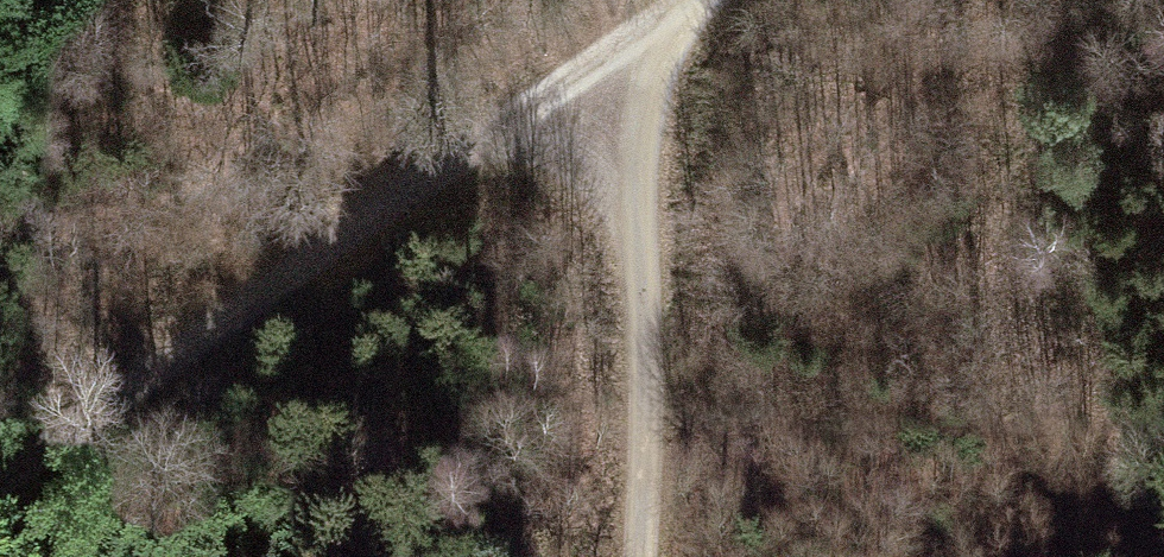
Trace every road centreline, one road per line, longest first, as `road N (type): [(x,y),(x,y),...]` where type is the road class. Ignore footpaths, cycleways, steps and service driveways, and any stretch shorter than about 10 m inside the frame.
road 1 (track): [(0,469),(191,324),(617,73),(687,0)]
road 2 (track): [(645,556),(655,315),(633,131),(617,73)]

